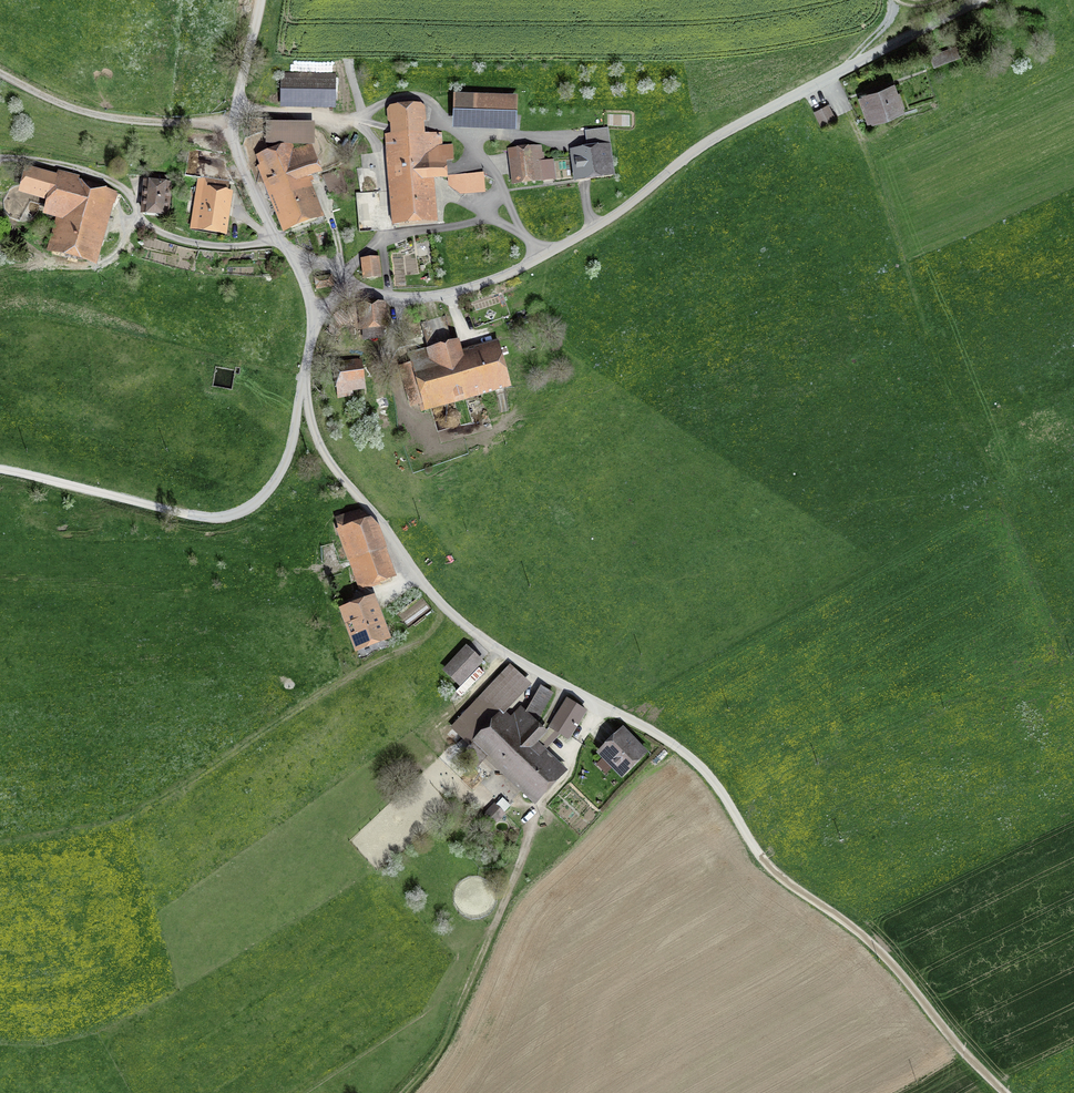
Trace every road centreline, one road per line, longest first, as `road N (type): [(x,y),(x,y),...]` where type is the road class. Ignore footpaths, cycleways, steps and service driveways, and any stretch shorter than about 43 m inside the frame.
road 1 (unclassified): [(303,382),(323,452),(444,607),(498,647),(673,741),(720,789),(784,880)]
road 2 (unclassified): [(355,282),(389,295),(431,297),(508,276),(603,223),(714,137),(973,0)]
road 3 (track): [(0,158),(100,174),(136,204),(120,252),(86,272),(40,259),(0,217)]
road 4 (track): [(784,880),(875,945),(1007,1092)]
road 5 (track): [(260,0),(231,125),(278,242)]
road 6 (track): [(231,125),(71,110),(0,72)]
road 7 (unclassified): [(188,514),(233,515),(270,490),(291,448),(303,382)]

